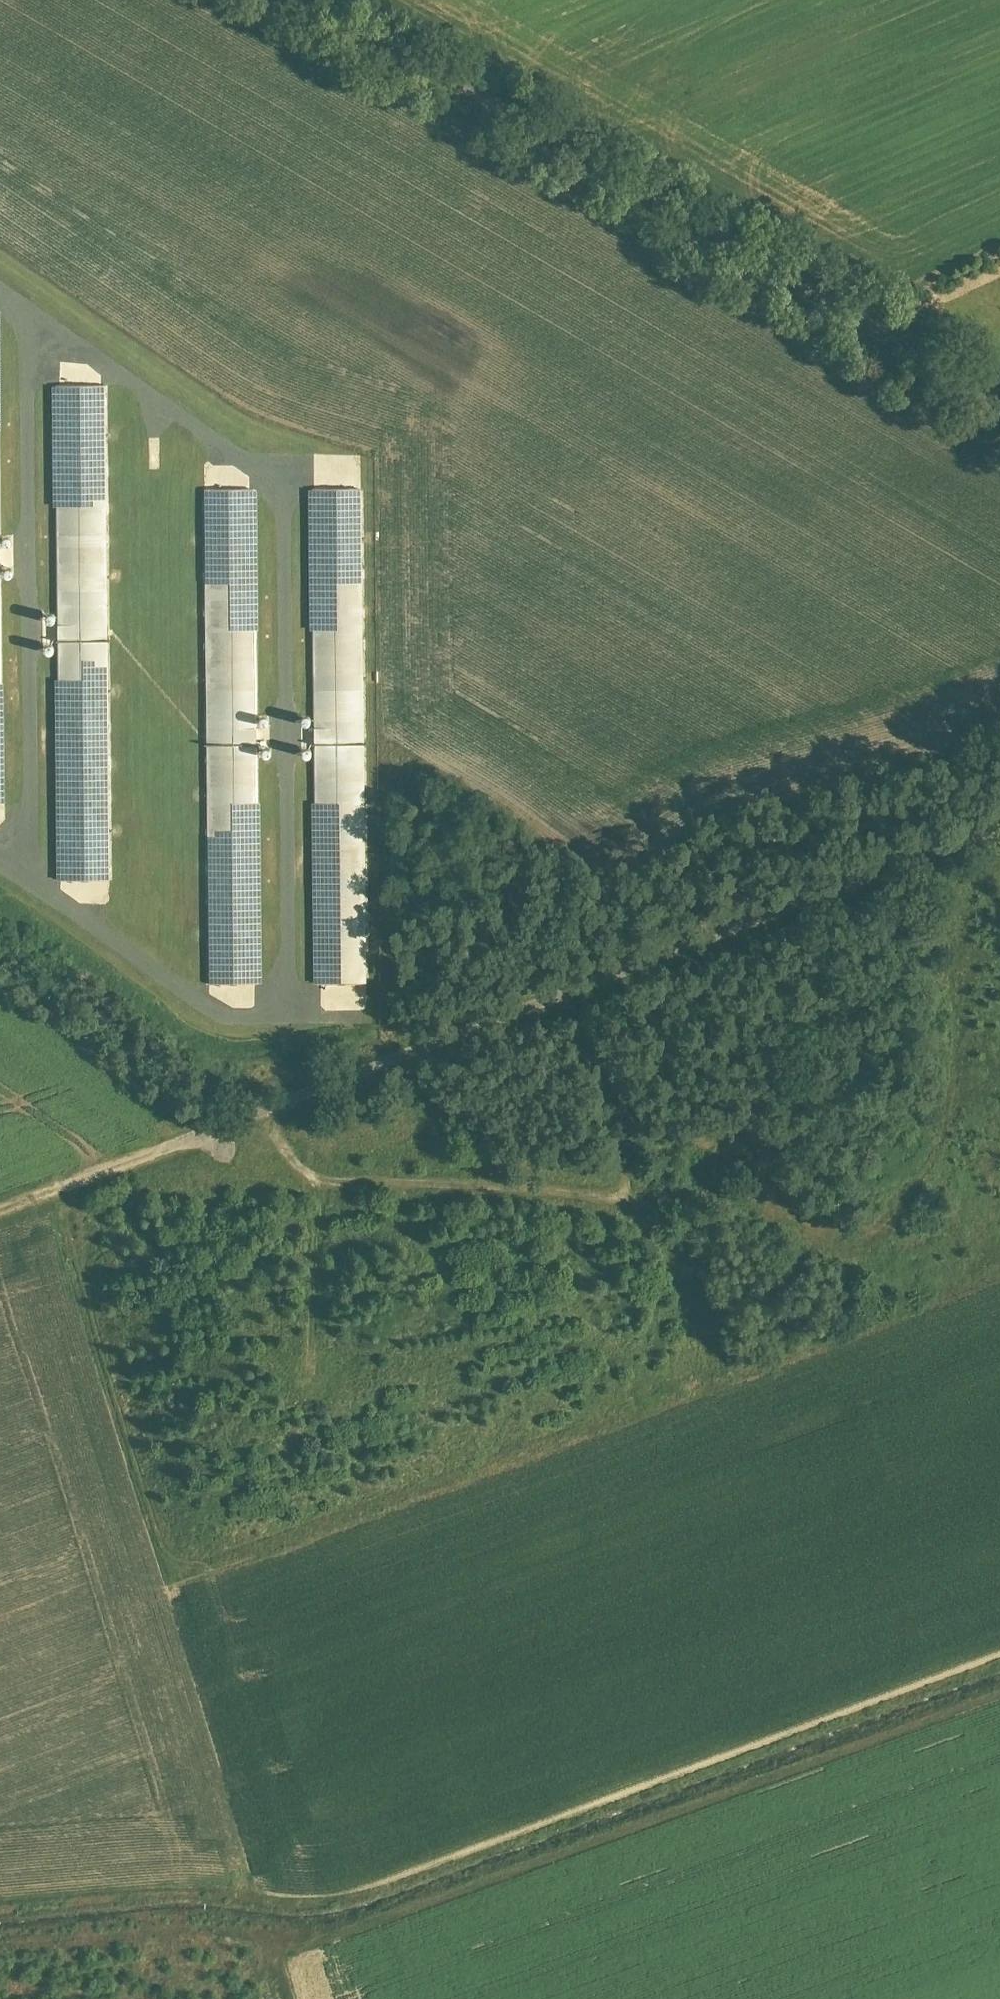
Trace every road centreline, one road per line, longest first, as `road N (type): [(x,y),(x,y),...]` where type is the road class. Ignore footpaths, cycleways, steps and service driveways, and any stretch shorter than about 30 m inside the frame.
road 1 (unclassified): [(196,1130),(999,813)]
road 2 (unclassified): [(999,389),(727,236),(537,105),(356,0)]
road 3 (track): [(0,1210),(196,1130)]

